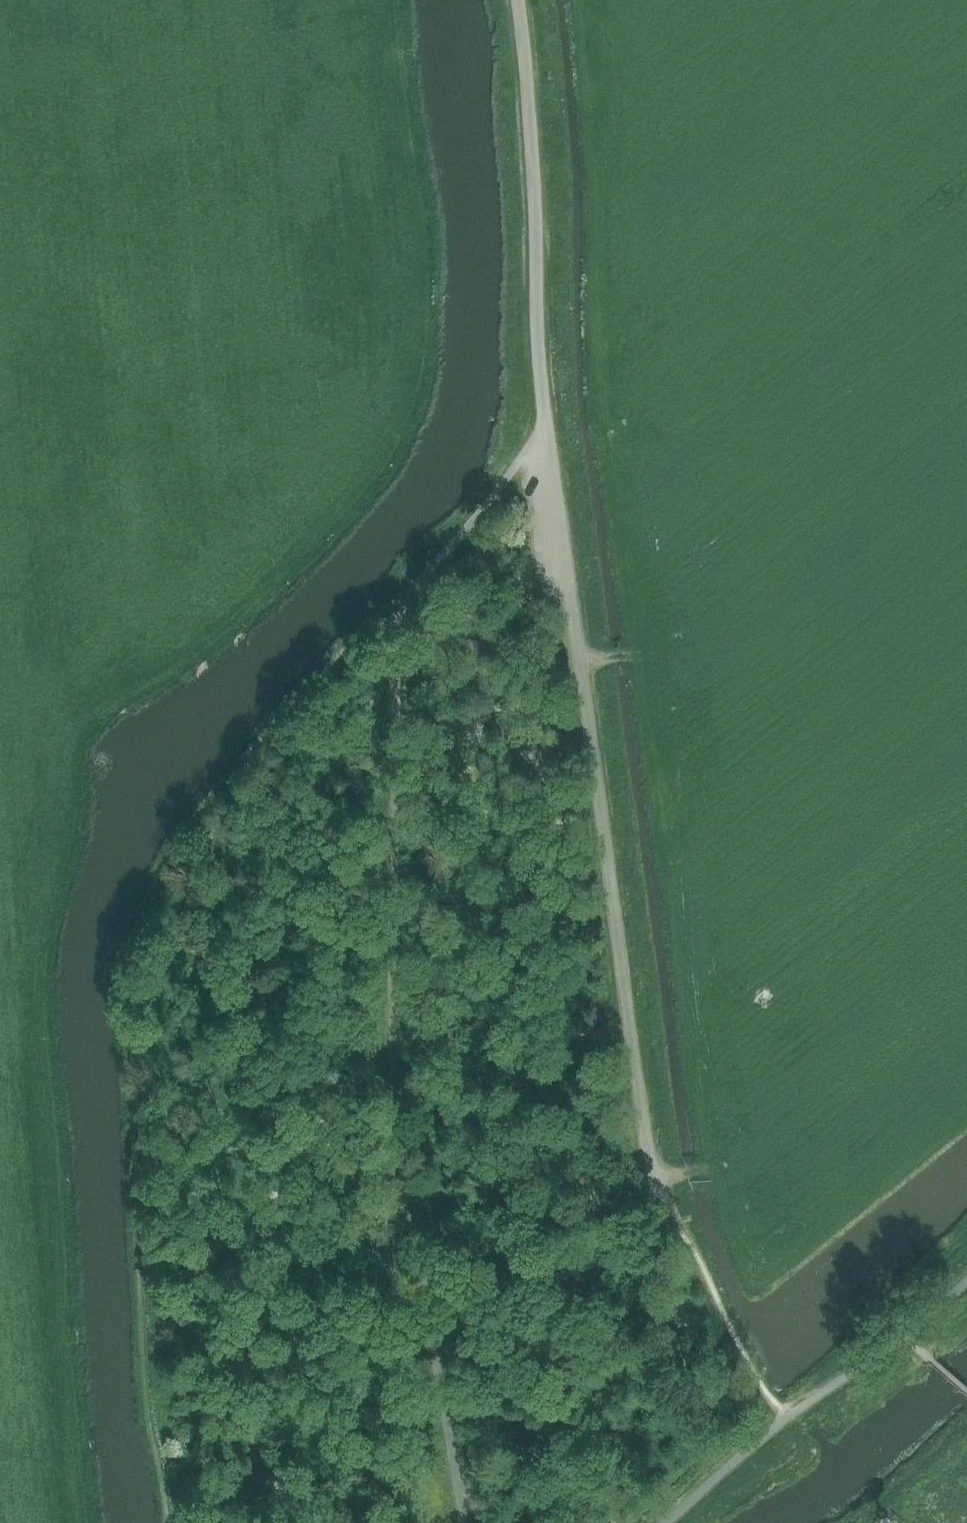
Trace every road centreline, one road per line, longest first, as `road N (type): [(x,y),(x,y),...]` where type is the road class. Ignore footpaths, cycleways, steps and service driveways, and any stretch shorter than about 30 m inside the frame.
road 1 (unclassified): [(519,0),(550,436),(647,1145),(661,1201),(675,1223)]
road 2 (track): [(675,1223),(752,1373),(789,1417)]

